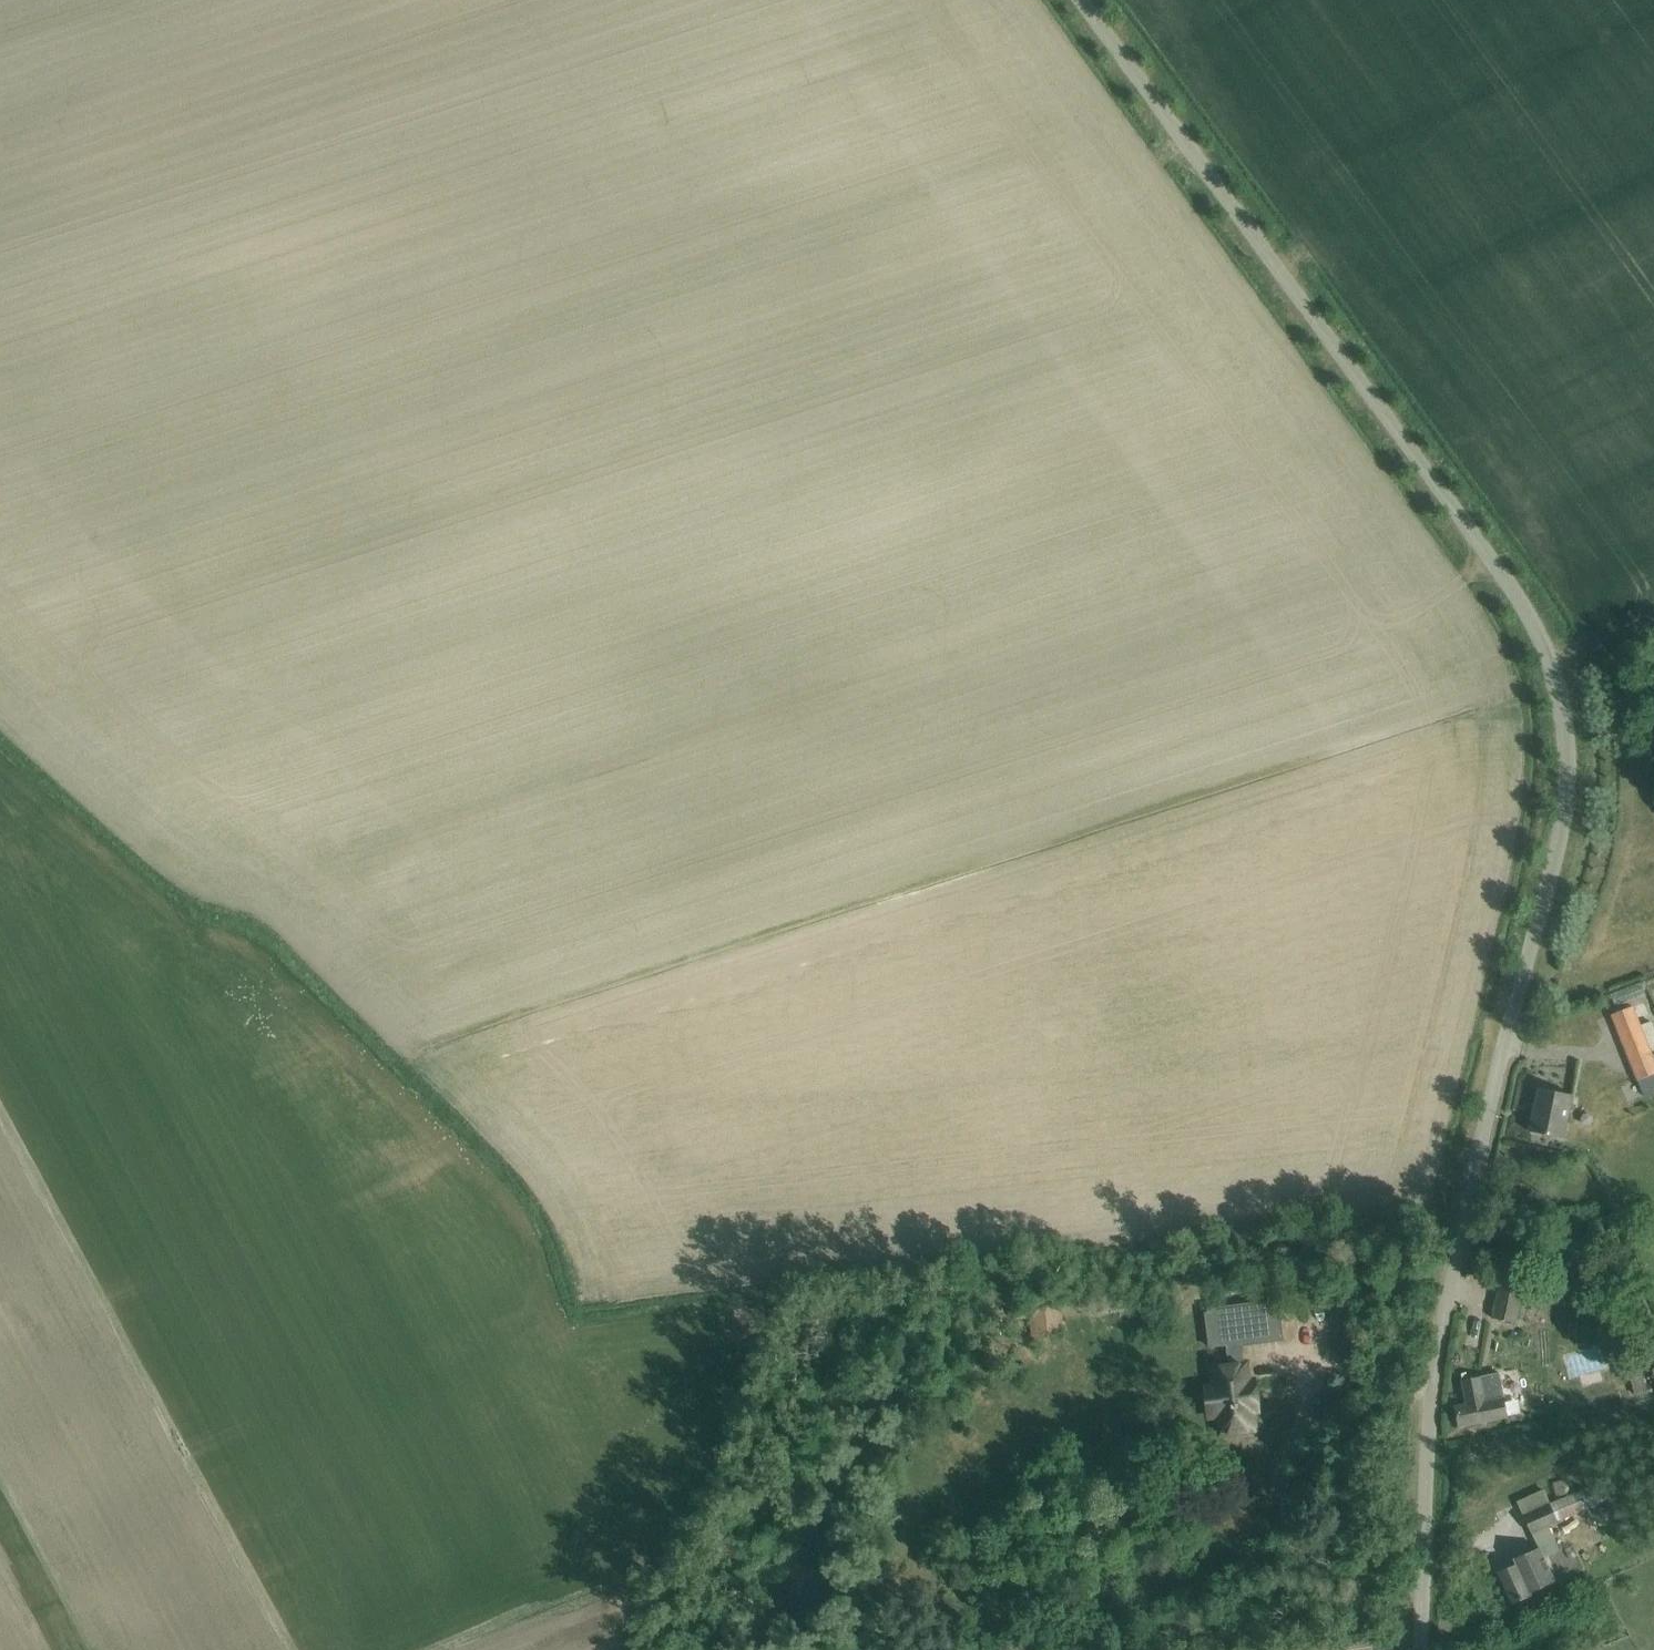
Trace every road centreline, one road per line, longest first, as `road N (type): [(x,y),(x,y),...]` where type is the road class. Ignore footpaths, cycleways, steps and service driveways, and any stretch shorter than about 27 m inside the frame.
road 1 (unclassified): [(1431,1649),(1443,1440),(1480,1179),(1566,919),(1577,801),(1552,677),(1417,467),(1075,0)]

